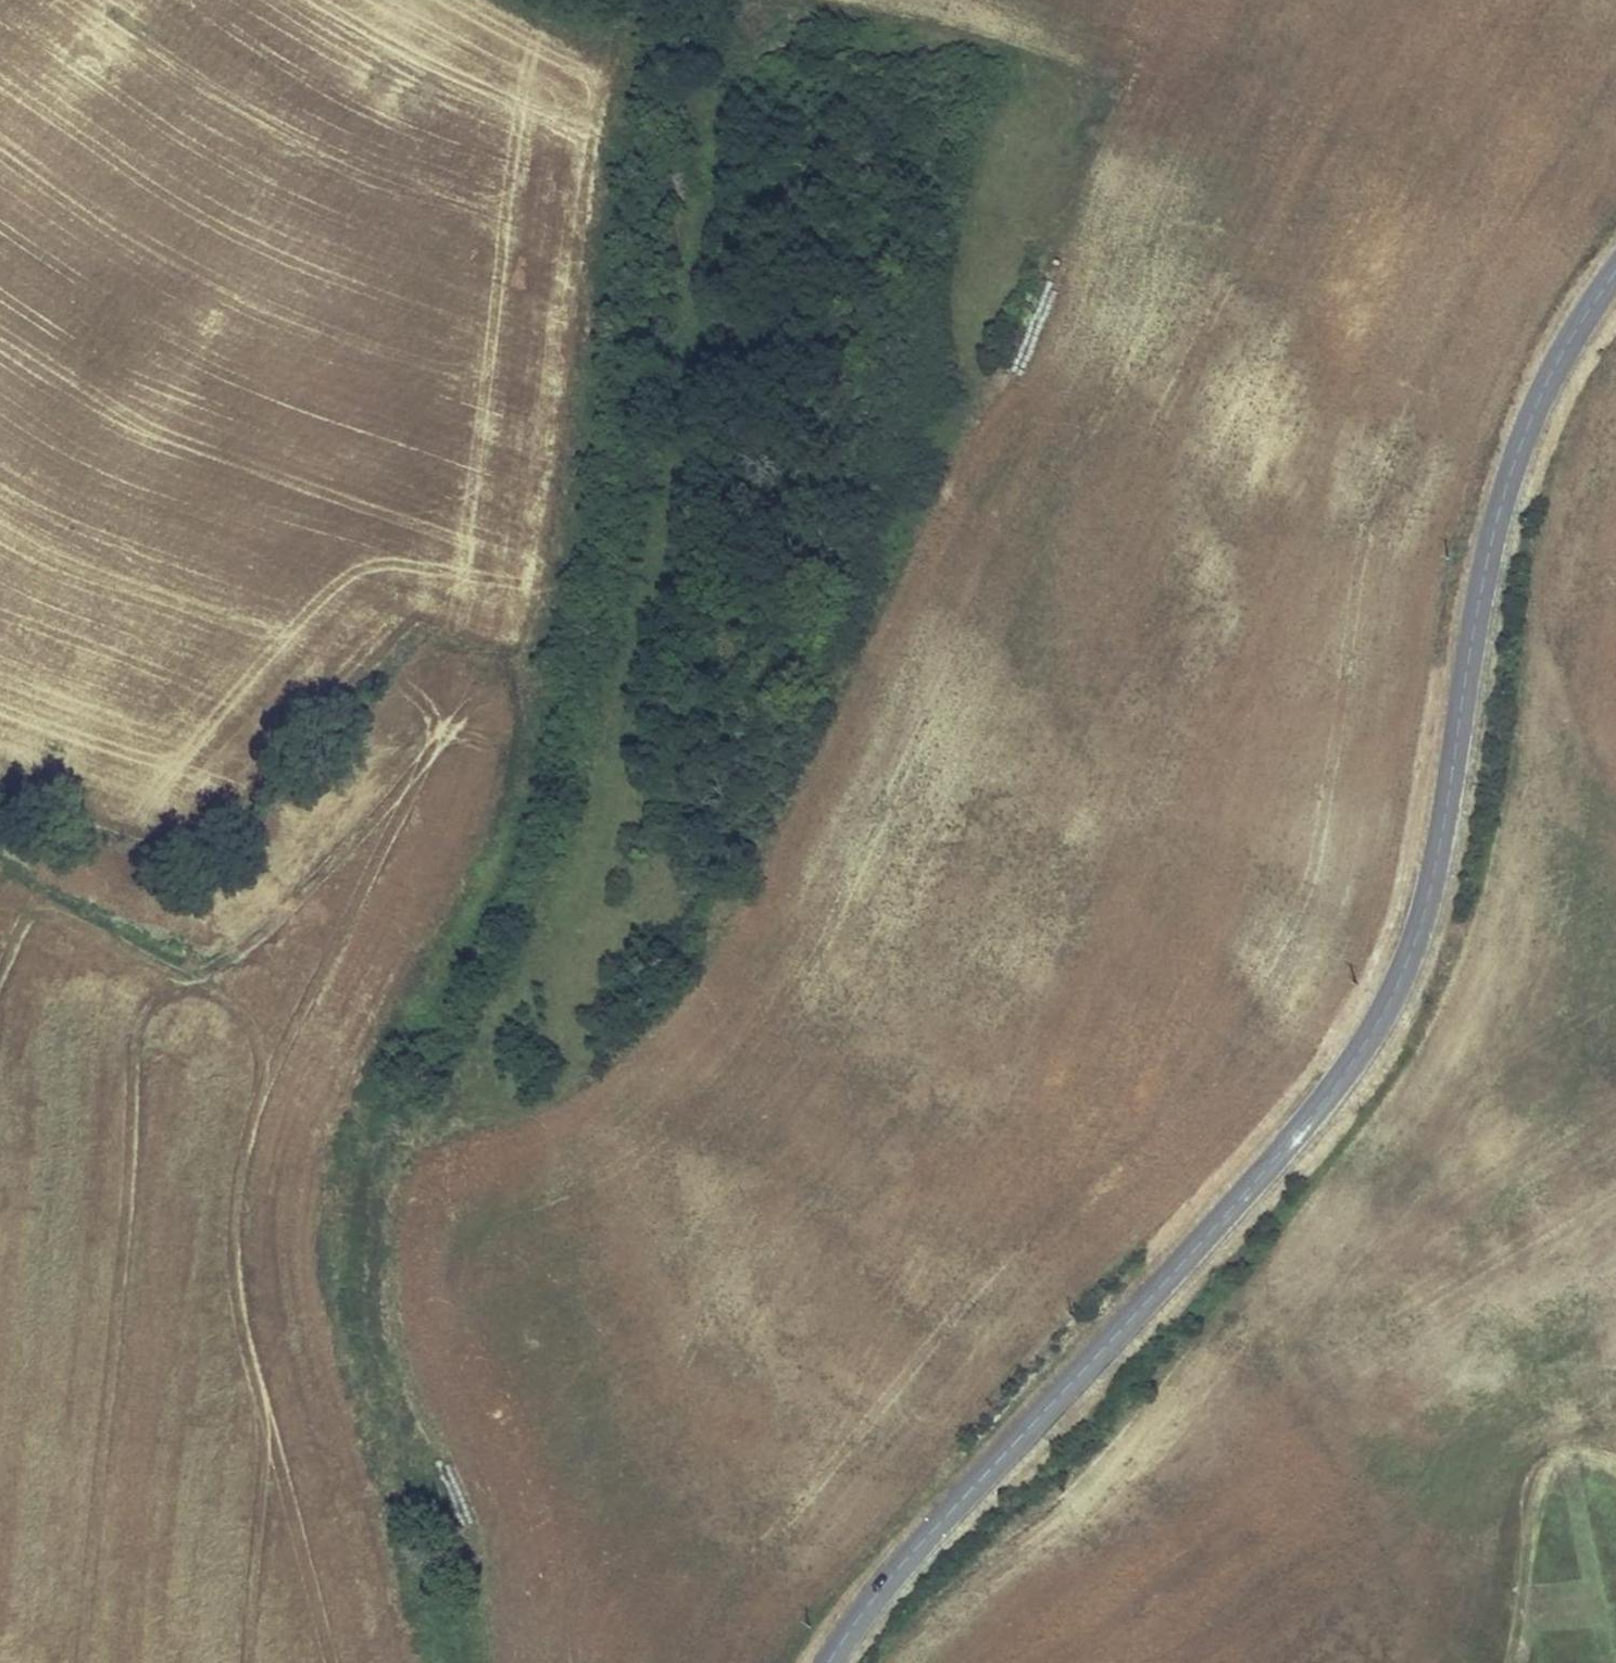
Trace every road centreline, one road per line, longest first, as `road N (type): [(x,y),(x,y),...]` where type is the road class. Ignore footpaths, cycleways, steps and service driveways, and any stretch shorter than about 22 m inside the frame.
road 1 (track): [(727,0),(668,496),(634,665),(580,827),(378,1199),(369,1300),(373,1360),(457,1528),(465,1662)]
road 2 (tertiary): [(1615,269),(1549,375),(1525,430),(1489,550),(1430,890),(1416,939),(1367,1041),(1286,1148),(899,1569),(830,1662)]
road 3 (track): [(1615,1467),(1572,1446),(1537,1477),(1504,1662)]

